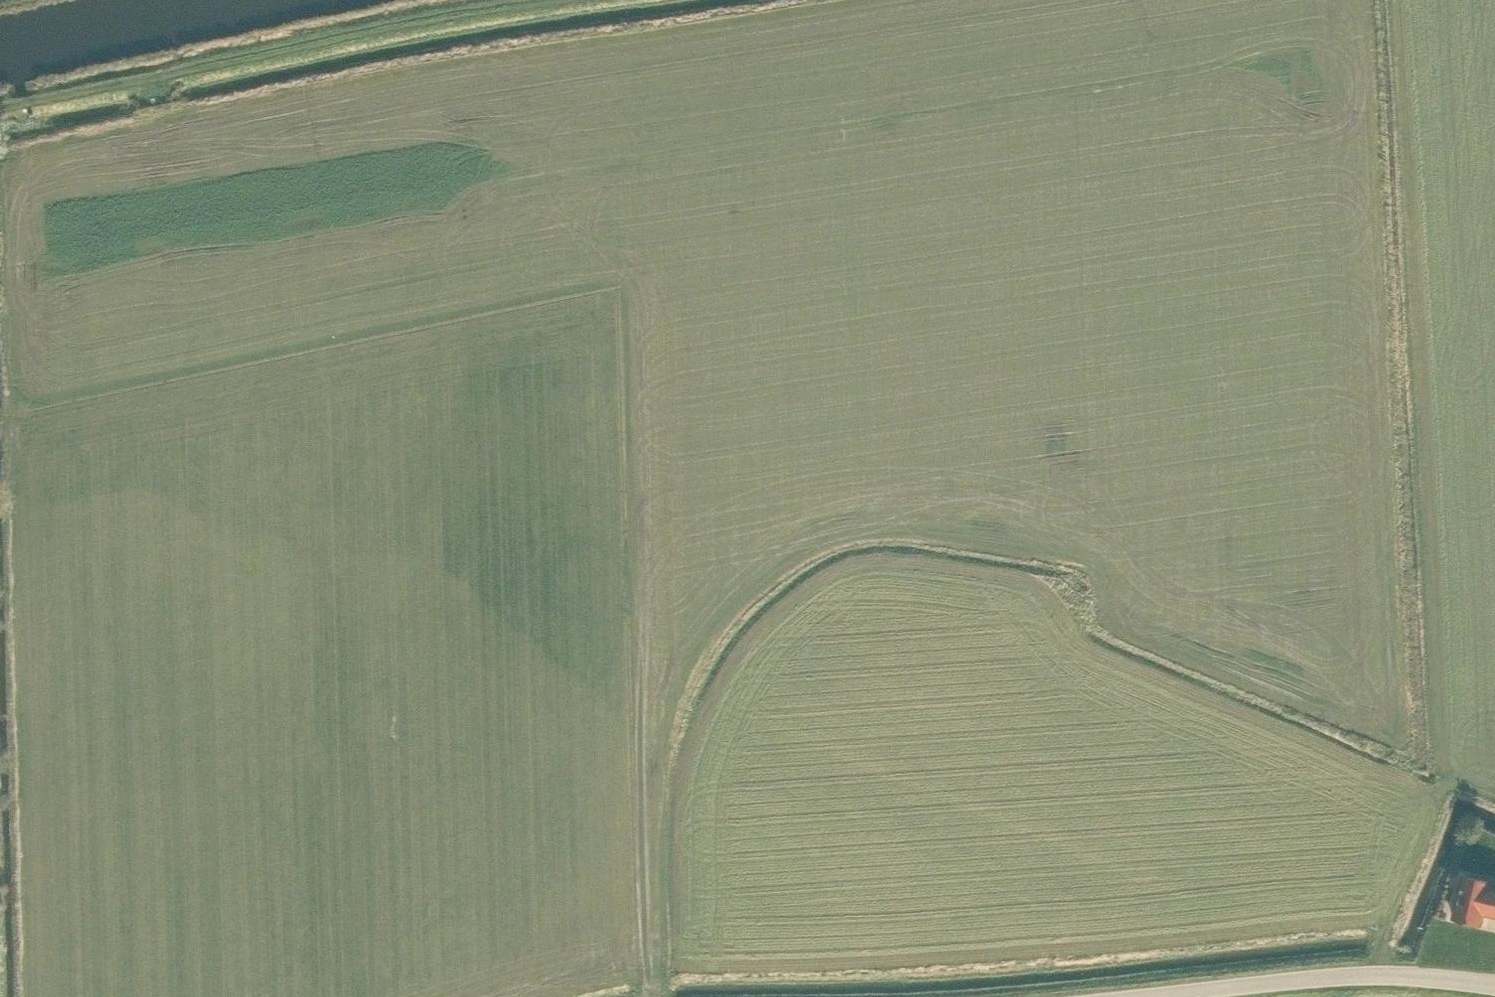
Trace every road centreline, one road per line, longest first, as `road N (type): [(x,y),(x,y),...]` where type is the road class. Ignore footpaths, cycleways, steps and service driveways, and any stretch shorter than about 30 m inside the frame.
road 1 (tertiary): [(1188,996),(1333,980),(1494,987)]

